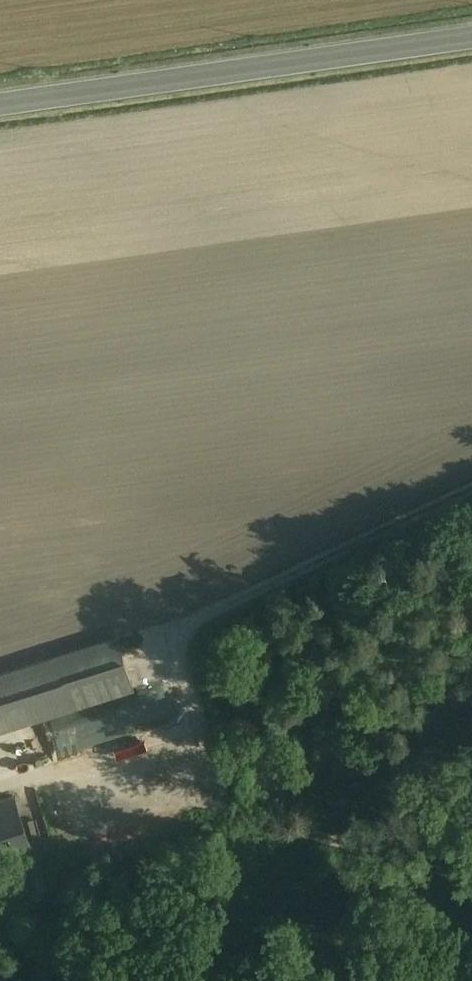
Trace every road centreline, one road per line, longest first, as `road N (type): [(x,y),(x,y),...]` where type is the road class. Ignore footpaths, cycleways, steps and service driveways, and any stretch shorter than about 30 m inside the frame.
road 1 (secondary): [(471,37),(0,105)]
road 2 (track): [(471,490),(173,631),(184,687)]
road 3 (track): [(471,881),(221,802),(184,687)]

